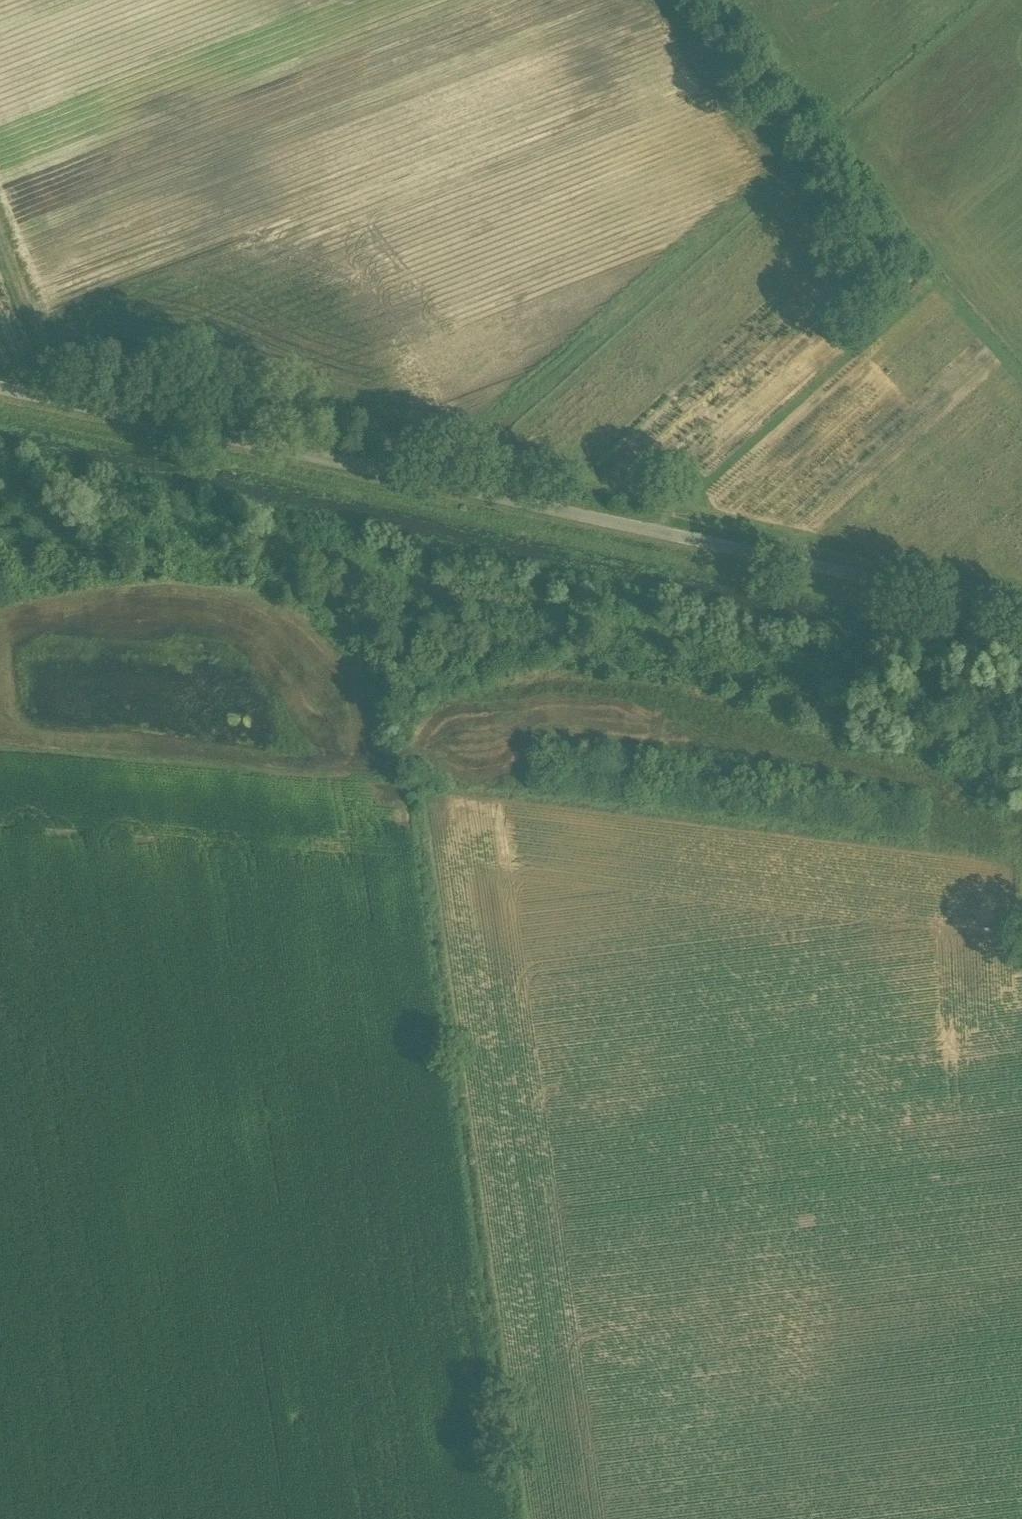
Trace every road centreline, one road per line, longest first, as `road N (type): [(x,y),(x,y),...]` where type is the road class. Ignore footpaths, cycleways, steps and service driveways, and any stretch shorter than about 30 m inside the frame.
road 1 (unclassified): [(1021,610),(0,388)]

